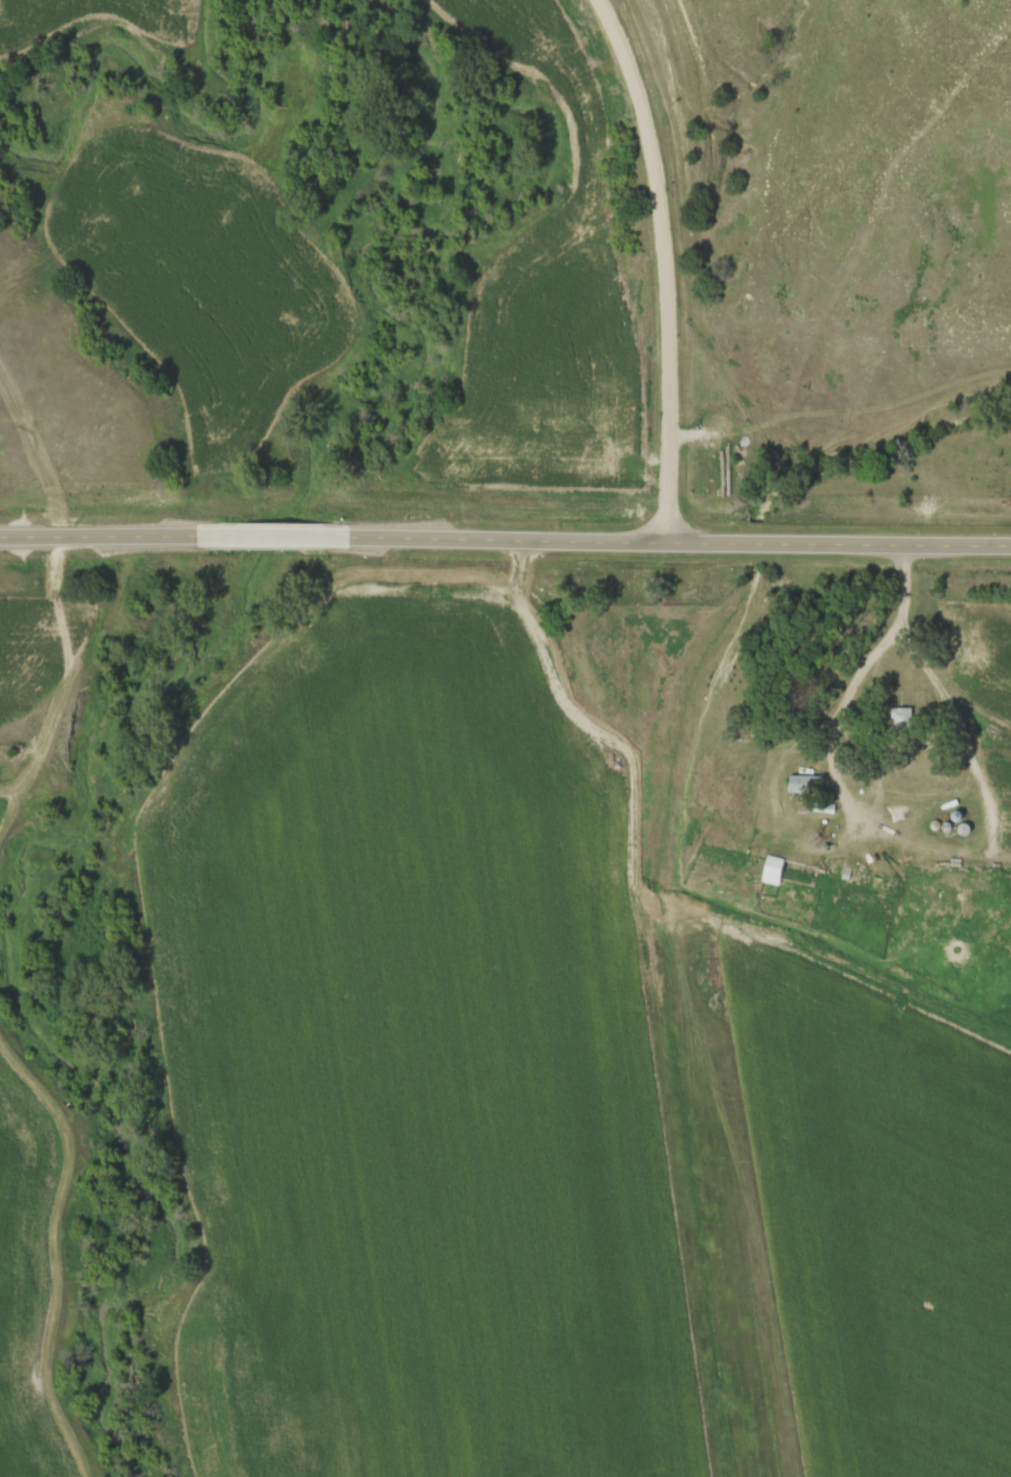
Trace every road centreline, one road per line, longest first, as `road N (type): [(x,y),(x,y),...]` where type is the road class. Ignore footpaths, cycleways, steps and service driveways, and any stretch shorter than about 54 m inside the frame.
road 1 (secondary): [(345,538),(1010,542)]
road 2 (tertiary): [(603,0),(642,86),(661,186),(667,541)]
road 3 (secondary): [(0,537),(217,538)]
road 4 (secondary): [(217,538),(345,538)]

